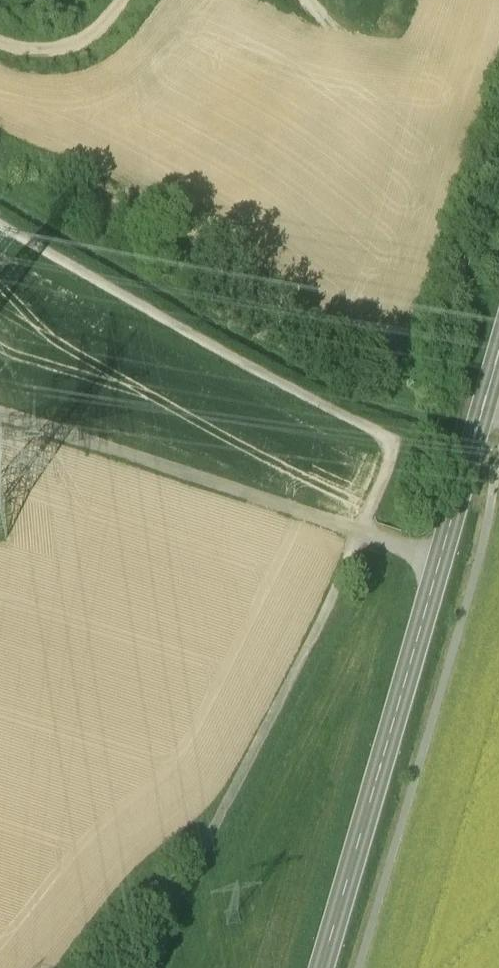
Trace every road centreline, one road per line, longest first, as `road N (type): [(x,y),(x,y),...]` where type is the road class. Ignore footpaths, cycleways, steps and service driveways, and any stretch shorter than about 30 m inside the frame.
road 1 (track): [(140,967),(362,535),(0,418)]
road 2 (primary): [(321,967),(498,355)]
road 3 (track): [(0,226),(378,437),(389,463),(362,535),(440,560)]

